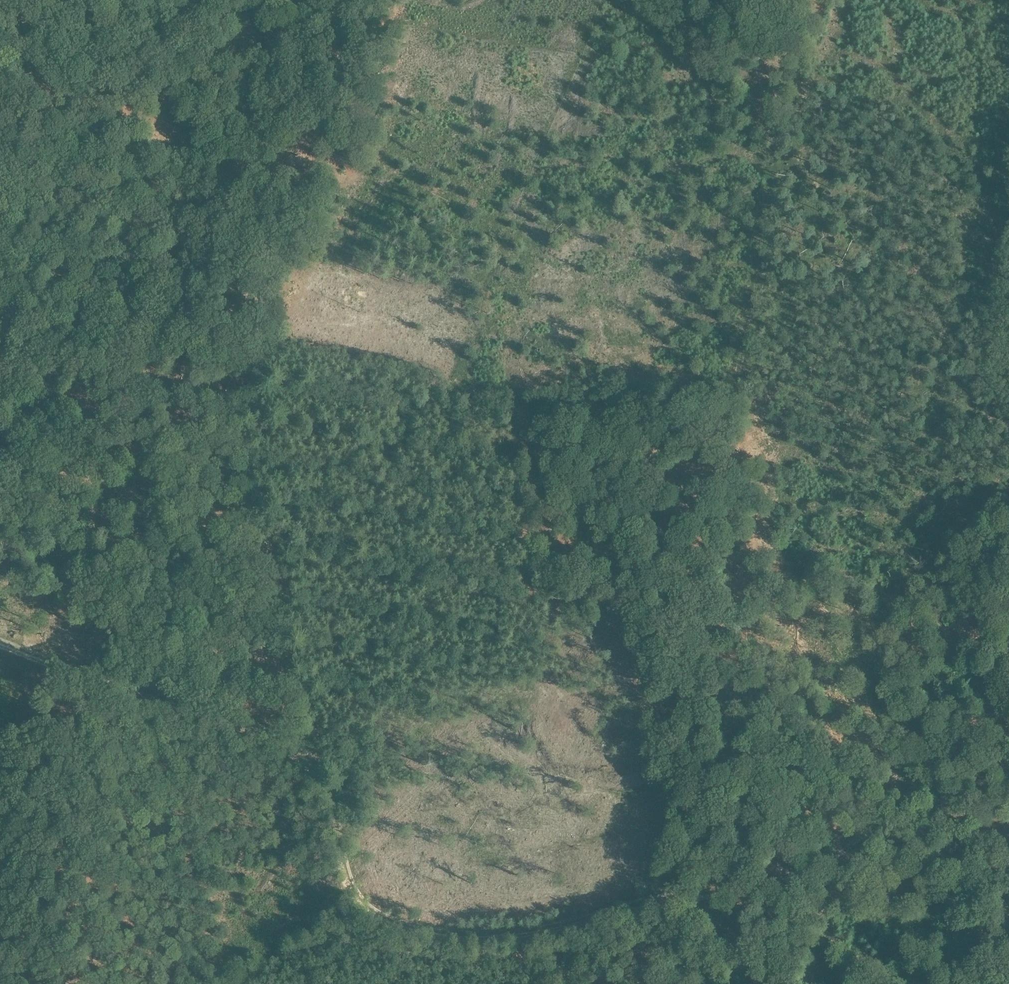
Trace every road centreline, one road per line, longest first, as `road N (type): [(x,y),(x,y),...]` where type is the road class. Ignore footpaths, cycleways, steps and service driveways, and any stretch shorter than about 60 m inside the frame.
road 1 (track): [(1008,788),(909,809),(811,875),(670,911),(554,955),(457,962),(405,942),(359,906),(328,808),(310,777),(264,738),(0,647)]

